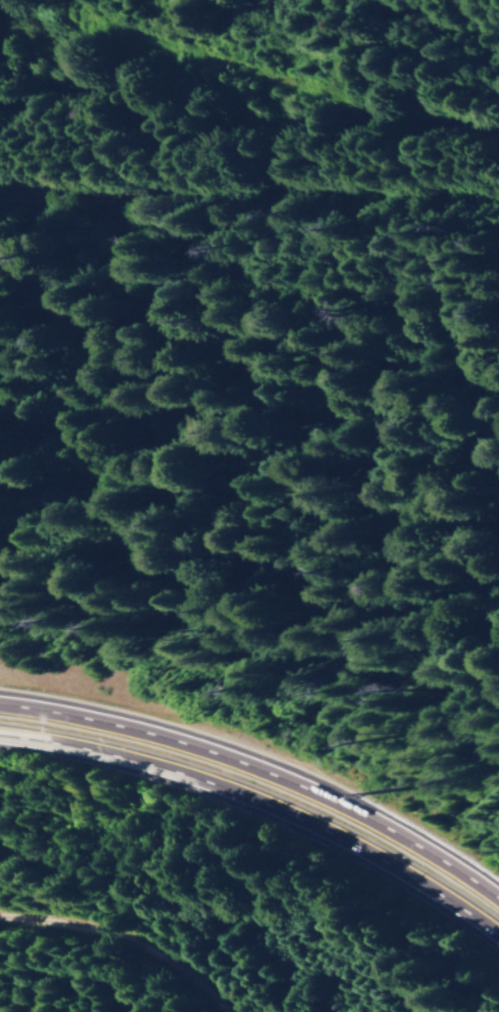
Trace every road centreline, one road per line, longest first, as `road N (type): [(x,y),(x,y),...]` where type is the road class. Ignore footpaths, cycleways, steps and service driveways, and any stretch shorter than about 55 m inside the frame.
road 1 (motorway): [(0,744),(110,760),(289,816),(498,943)]
road 2 (motorway): [(498,904),(334,800),(272,775),(99,725),(0,711)]
road 3 (tertiary): [(498,195),(0,201)]
road 4 (track): [(233,201),(217,135),(172,60),(99,9),(56,0)]

